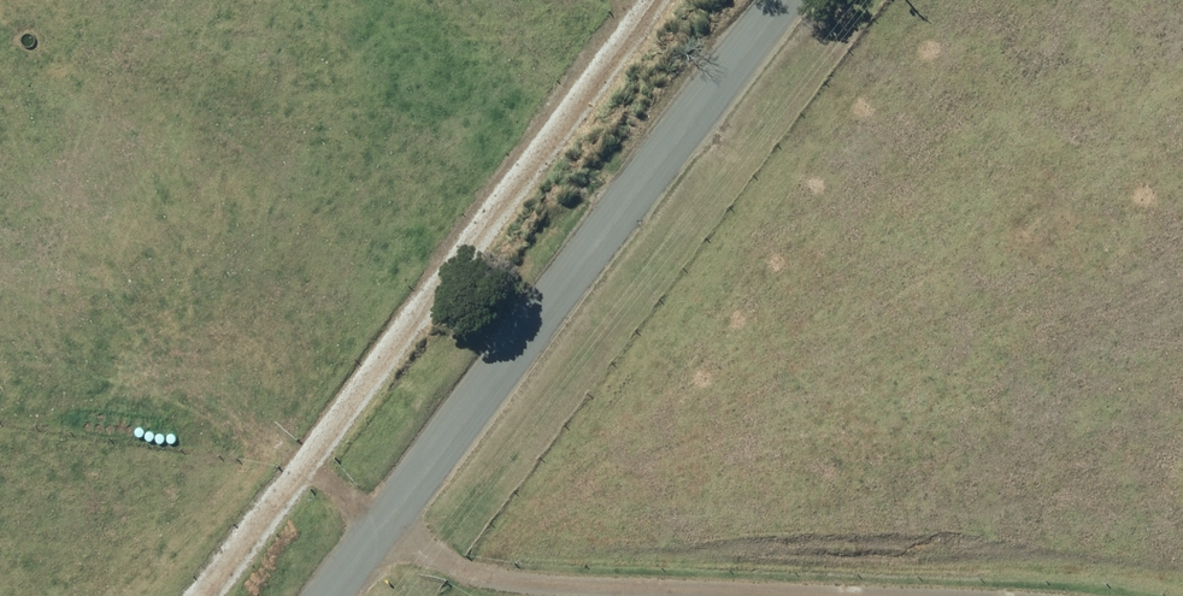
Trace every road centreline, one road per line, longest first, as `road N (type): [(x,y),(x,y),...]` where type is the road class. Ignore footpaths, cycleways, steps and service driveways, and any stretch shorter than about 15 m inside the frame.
road 1 (unclassified): [(779,0),(331,595)]
road 2 (track): [(383,526),(439,558),(510,578),(853,595)]

